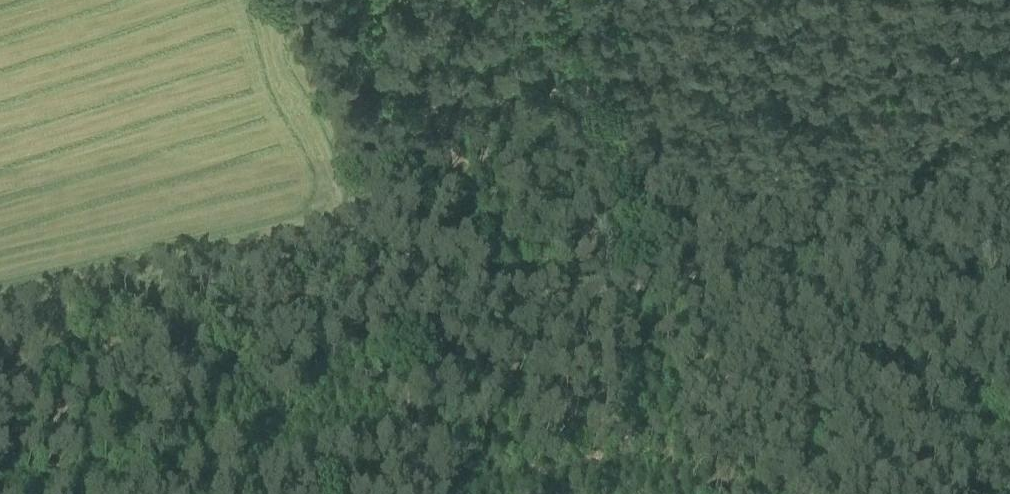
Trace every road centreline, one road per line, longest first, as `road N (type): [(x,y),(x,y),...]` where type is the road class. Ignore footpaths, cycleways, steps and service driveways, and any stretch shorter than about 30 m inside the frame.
road 1 (track): [(1009,300),(937,263),(885,248),(579,290)]
road 2 (track): [(401,343),(0,428)]
road 3 (track): [(579,290),(454,304),(401,343),(421,493)]
road 4 (track): [(696,272),(630,0)]
road 5 (track): [(454,304),(393,242),(361,226)]

